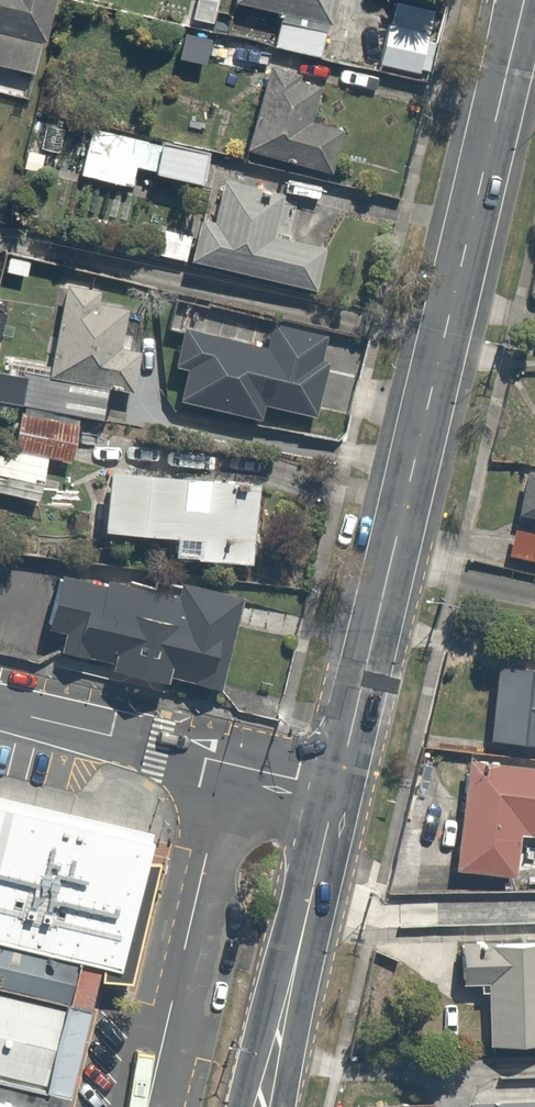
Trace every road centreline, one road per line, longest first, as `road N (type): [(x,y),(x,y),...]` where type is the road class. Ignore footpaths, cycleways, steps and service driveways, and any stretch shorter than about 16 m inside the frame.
road 1 (secondary): [(525,0),(338,790)]
road 2 (unclassified): [(146,1106),(227,763)]
road 3 (secondary): [(338,790),(263,1106)]
road 4 (residential): [(0,709),(227,763)]

